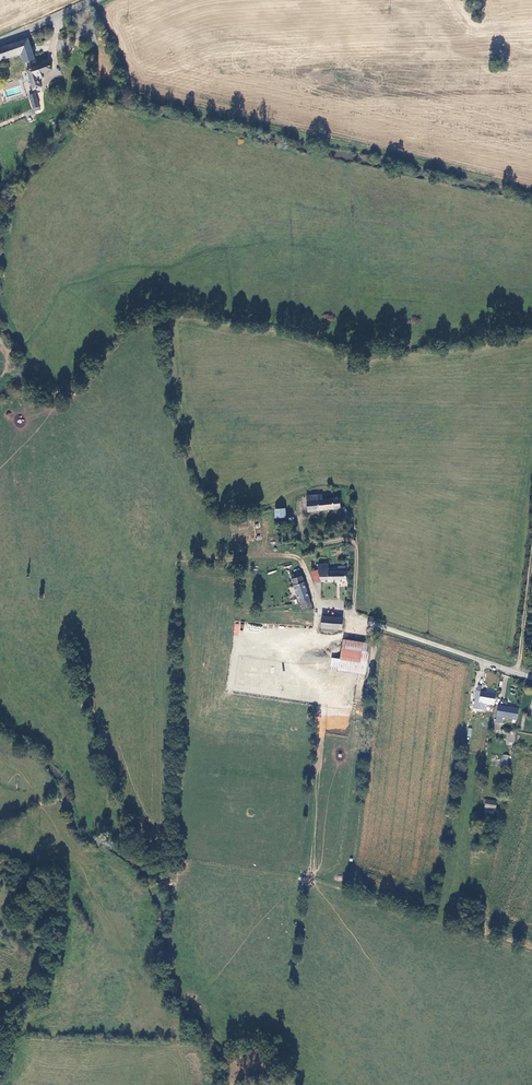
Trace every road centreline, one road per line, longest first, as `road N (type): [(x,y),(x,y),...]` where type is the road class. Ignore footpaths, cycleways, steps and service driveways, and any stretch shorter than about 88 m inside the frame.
road 1 (unclassified): [(531,678),(332,609),(296,616)]

